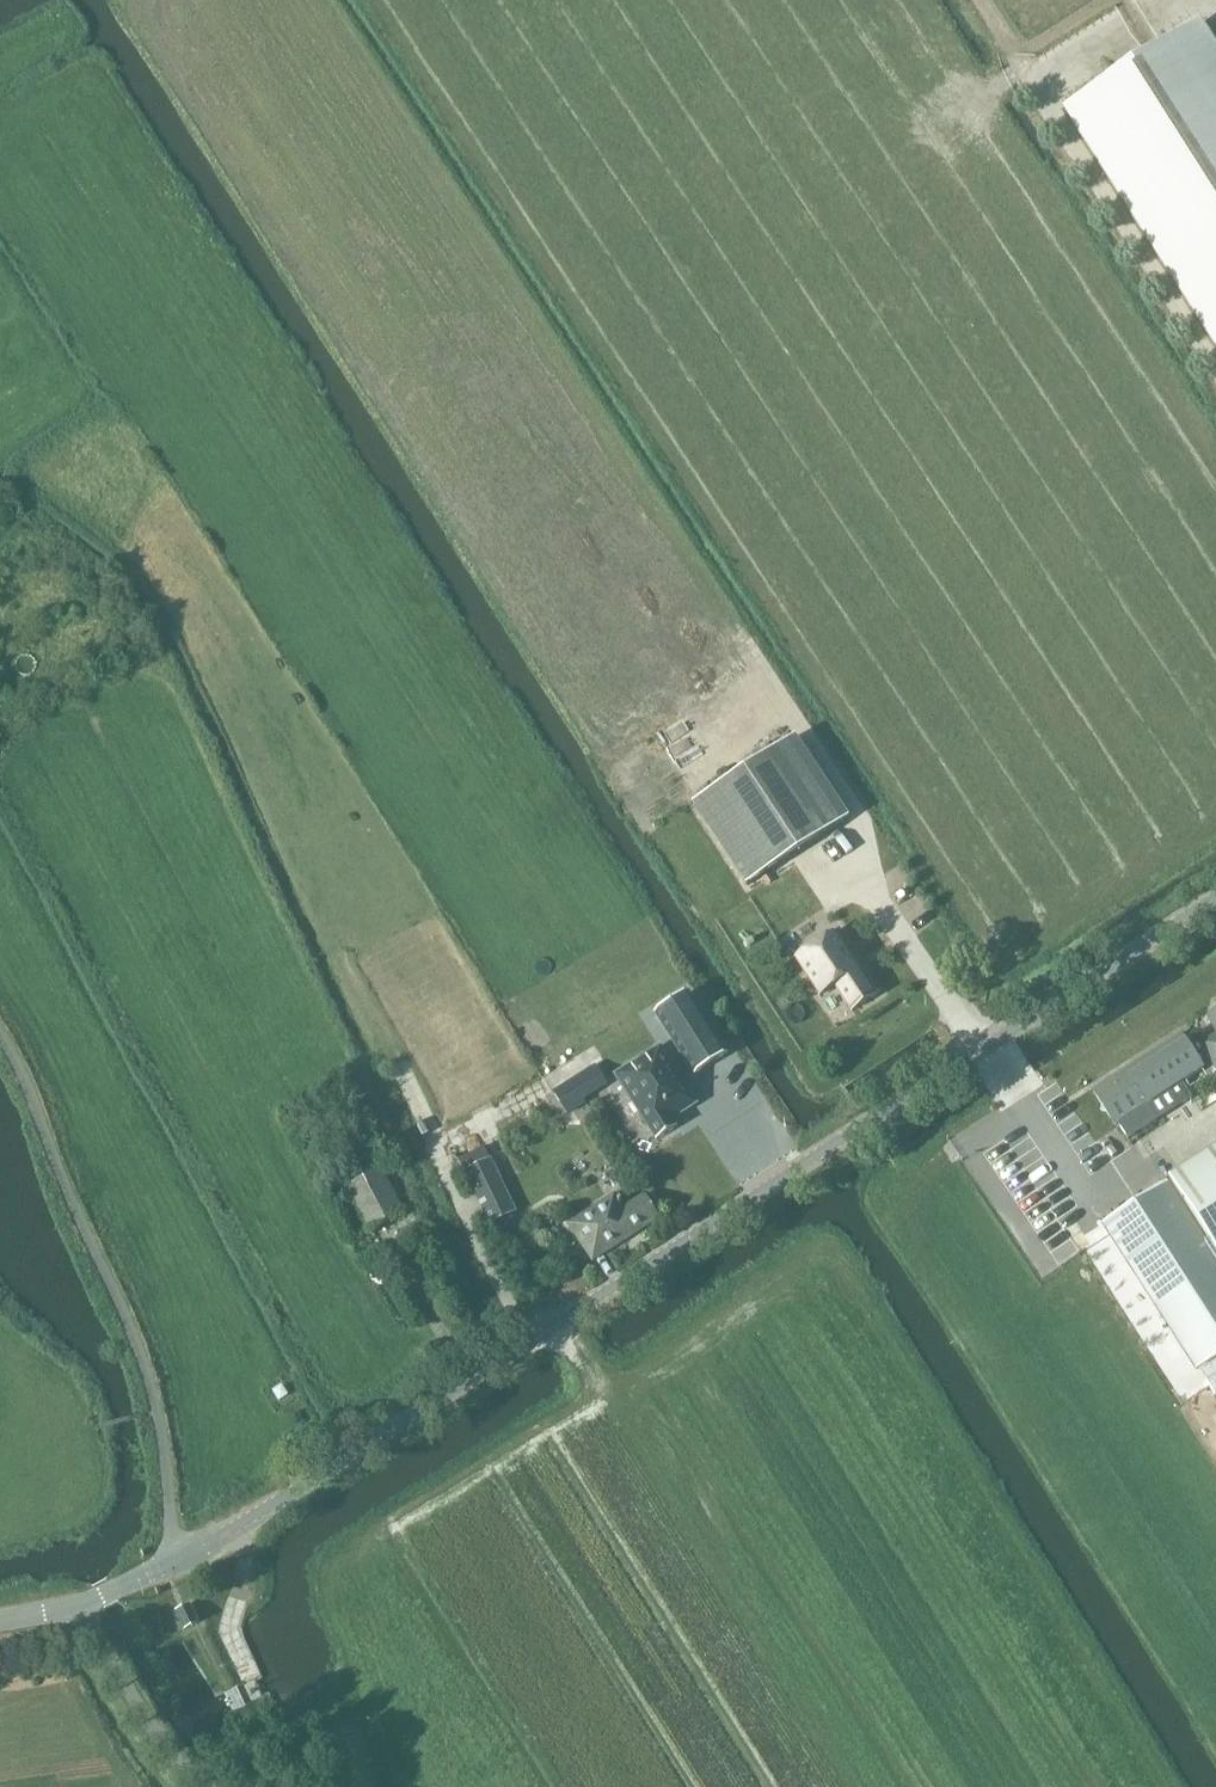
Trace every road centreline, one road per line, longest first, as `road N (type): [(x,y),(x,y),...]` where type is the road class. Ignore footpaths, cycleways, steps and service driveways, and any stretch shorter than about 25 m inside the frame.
road 1 (unclassified): [(0,1620),(95,1598),(233,1529),(1215,900)]

